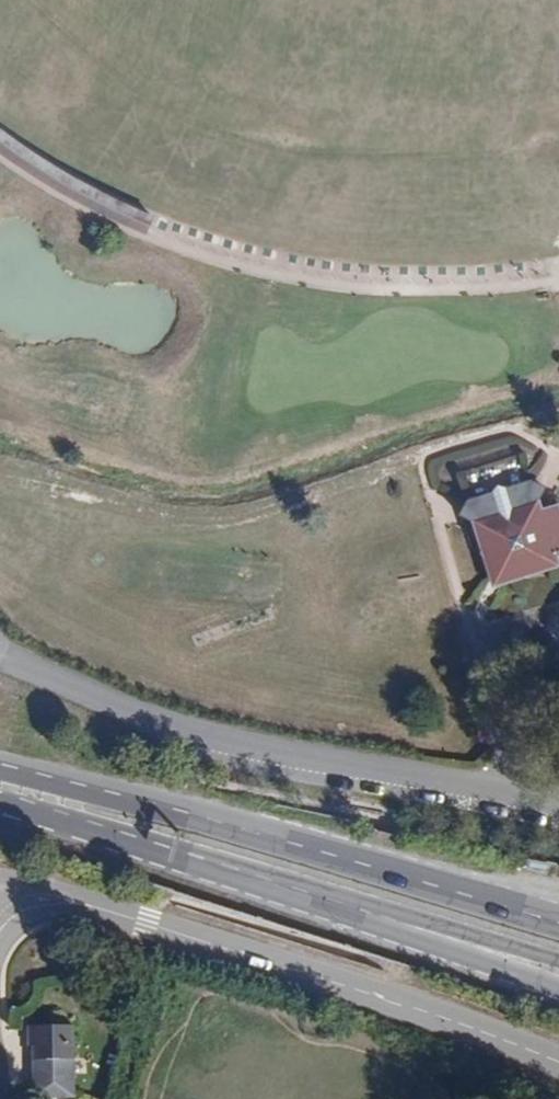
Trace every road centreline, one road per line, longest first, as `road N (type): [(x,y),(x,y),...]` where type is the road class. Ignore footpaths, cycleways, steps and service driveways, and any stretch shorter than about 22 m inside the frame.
road 1 (residential): [(558,1059),(447,1014),(0,885)]
road 2 (unclassified): [(558,807),(201,734),(0,653)]
road 3 (primary): [(558,923),(259,834),(0,773)]
road 4 (primary): [(0,807),(367,910)]
road 5 (primary): [(367,910),(558,986)]
road 6 (primary): [(367,910),(558,962)]

